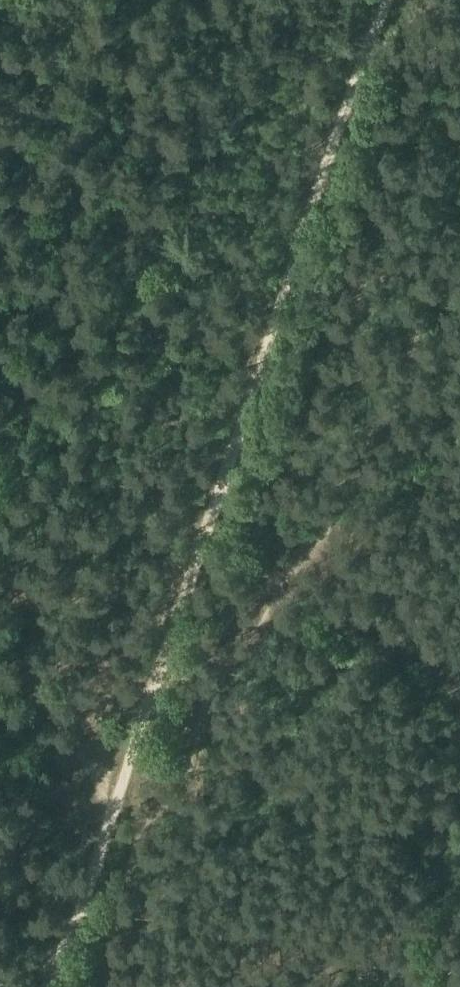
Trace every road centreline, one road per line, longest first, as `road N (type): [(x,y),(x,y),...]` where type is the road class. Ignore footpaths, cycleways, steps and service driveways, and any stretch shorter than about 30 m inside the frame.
road 1 (track): [(401,0),(376,44),(147,700)]
road 2 (track): [(317,535),(217,679),(190,779),(152,809),(116,907),(70,938)]
road 3 (track): [(459,275),(428,304),(383,420),(341,475),(317,535)]
road 4 (track): [(147,700),(70,938)]

